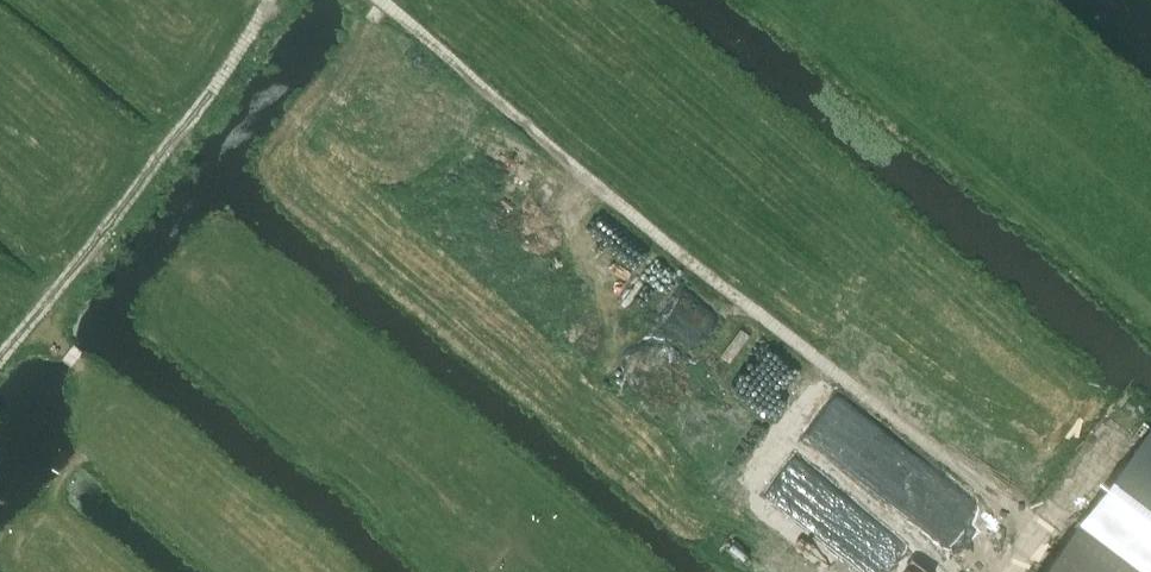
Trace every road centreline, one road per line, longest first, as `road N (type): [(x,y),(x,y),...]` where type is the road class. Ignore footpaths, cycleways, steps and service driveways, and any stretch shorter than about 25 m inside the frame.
road 1 (track): [(1012,571),(1039,533),(649,228),(387,0)]
road 2 (track): [(269,0),(209,93),(0,364)]

